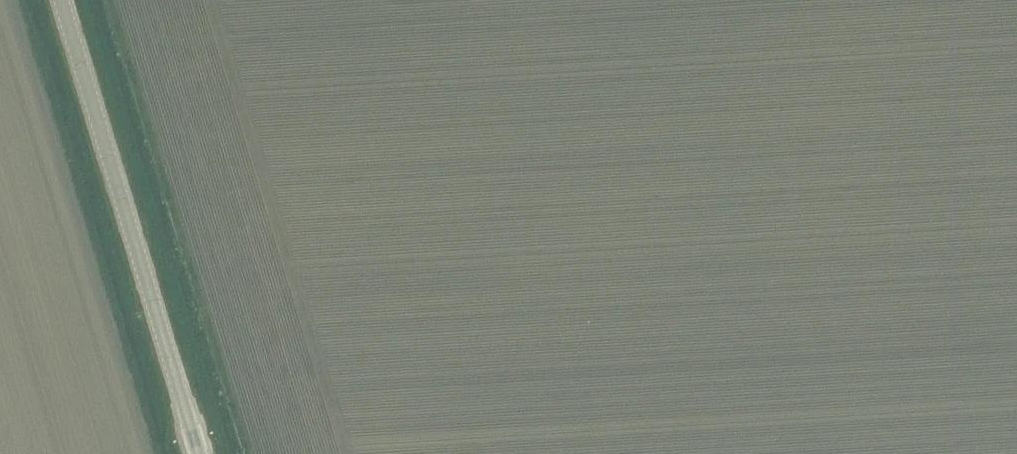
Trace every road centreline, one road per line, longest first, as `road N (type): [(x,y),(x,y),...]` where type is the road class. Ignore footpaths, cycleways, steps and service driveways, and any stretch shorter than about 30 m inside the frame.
road 1 (tertiary): [(198,453),(61,0)]

